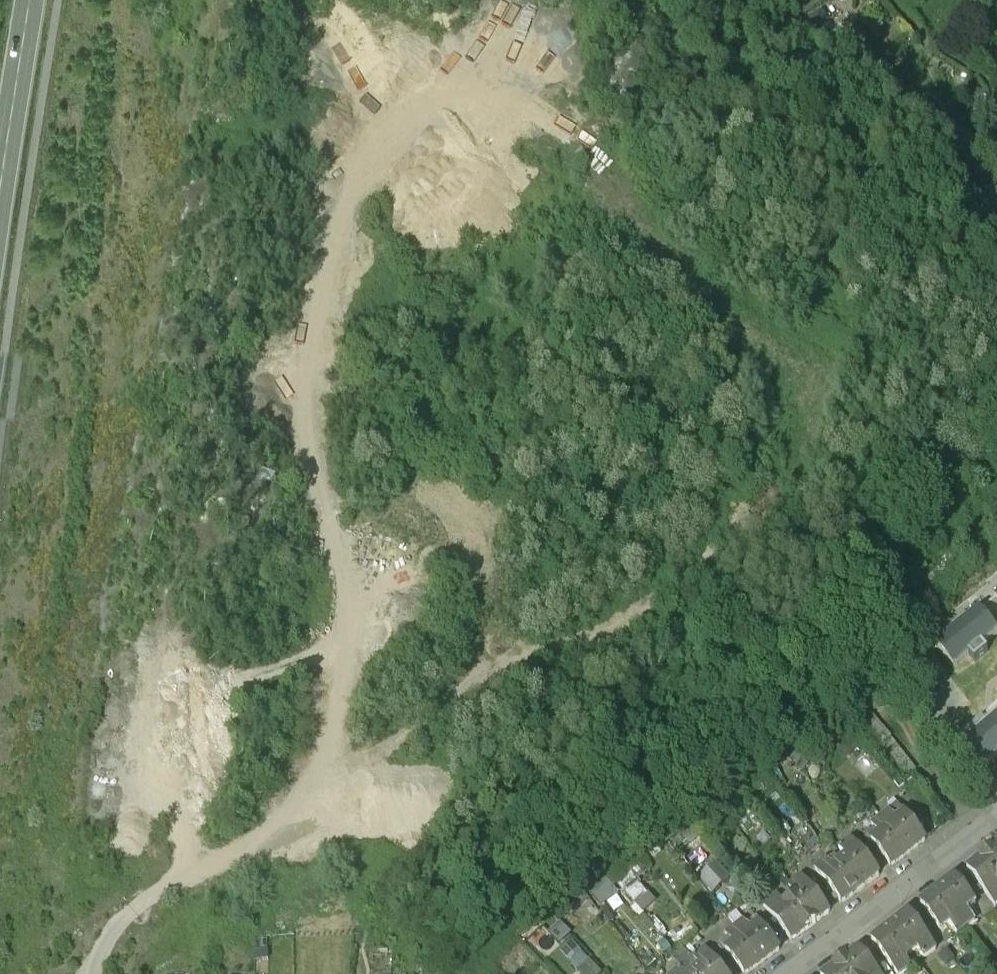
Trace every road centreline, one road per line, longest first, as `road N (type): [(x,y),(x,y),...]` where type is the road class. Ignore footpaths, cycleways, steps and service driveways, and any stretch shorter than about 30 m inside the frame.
road 1 (residential): [(996,807),(782,973)]
road 2 (primary): [(43,0),(0,261)]

